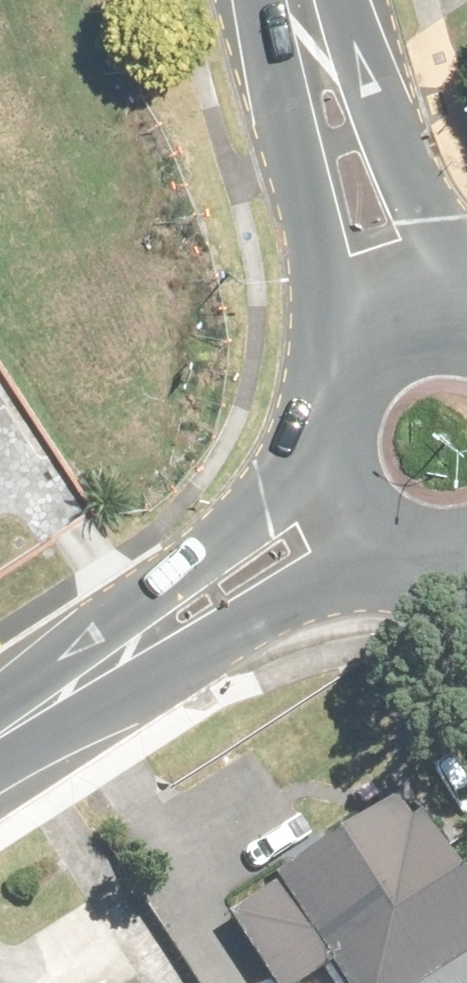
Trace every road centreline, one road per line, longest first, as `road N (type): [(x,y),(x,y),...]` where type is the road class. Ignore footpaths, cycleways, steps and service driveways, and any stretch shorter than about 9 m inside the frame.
road 1 (secondary): [(0,732),(345,510)]
road 2 (secondary): [(397,326),(300,0)]
road 3 (secondary): [(345,510),(322,442),(327,404),(365,345),(397,326)]
road 4 (secondary): [(466,558),(414,557),(376,540),(345,510)]

